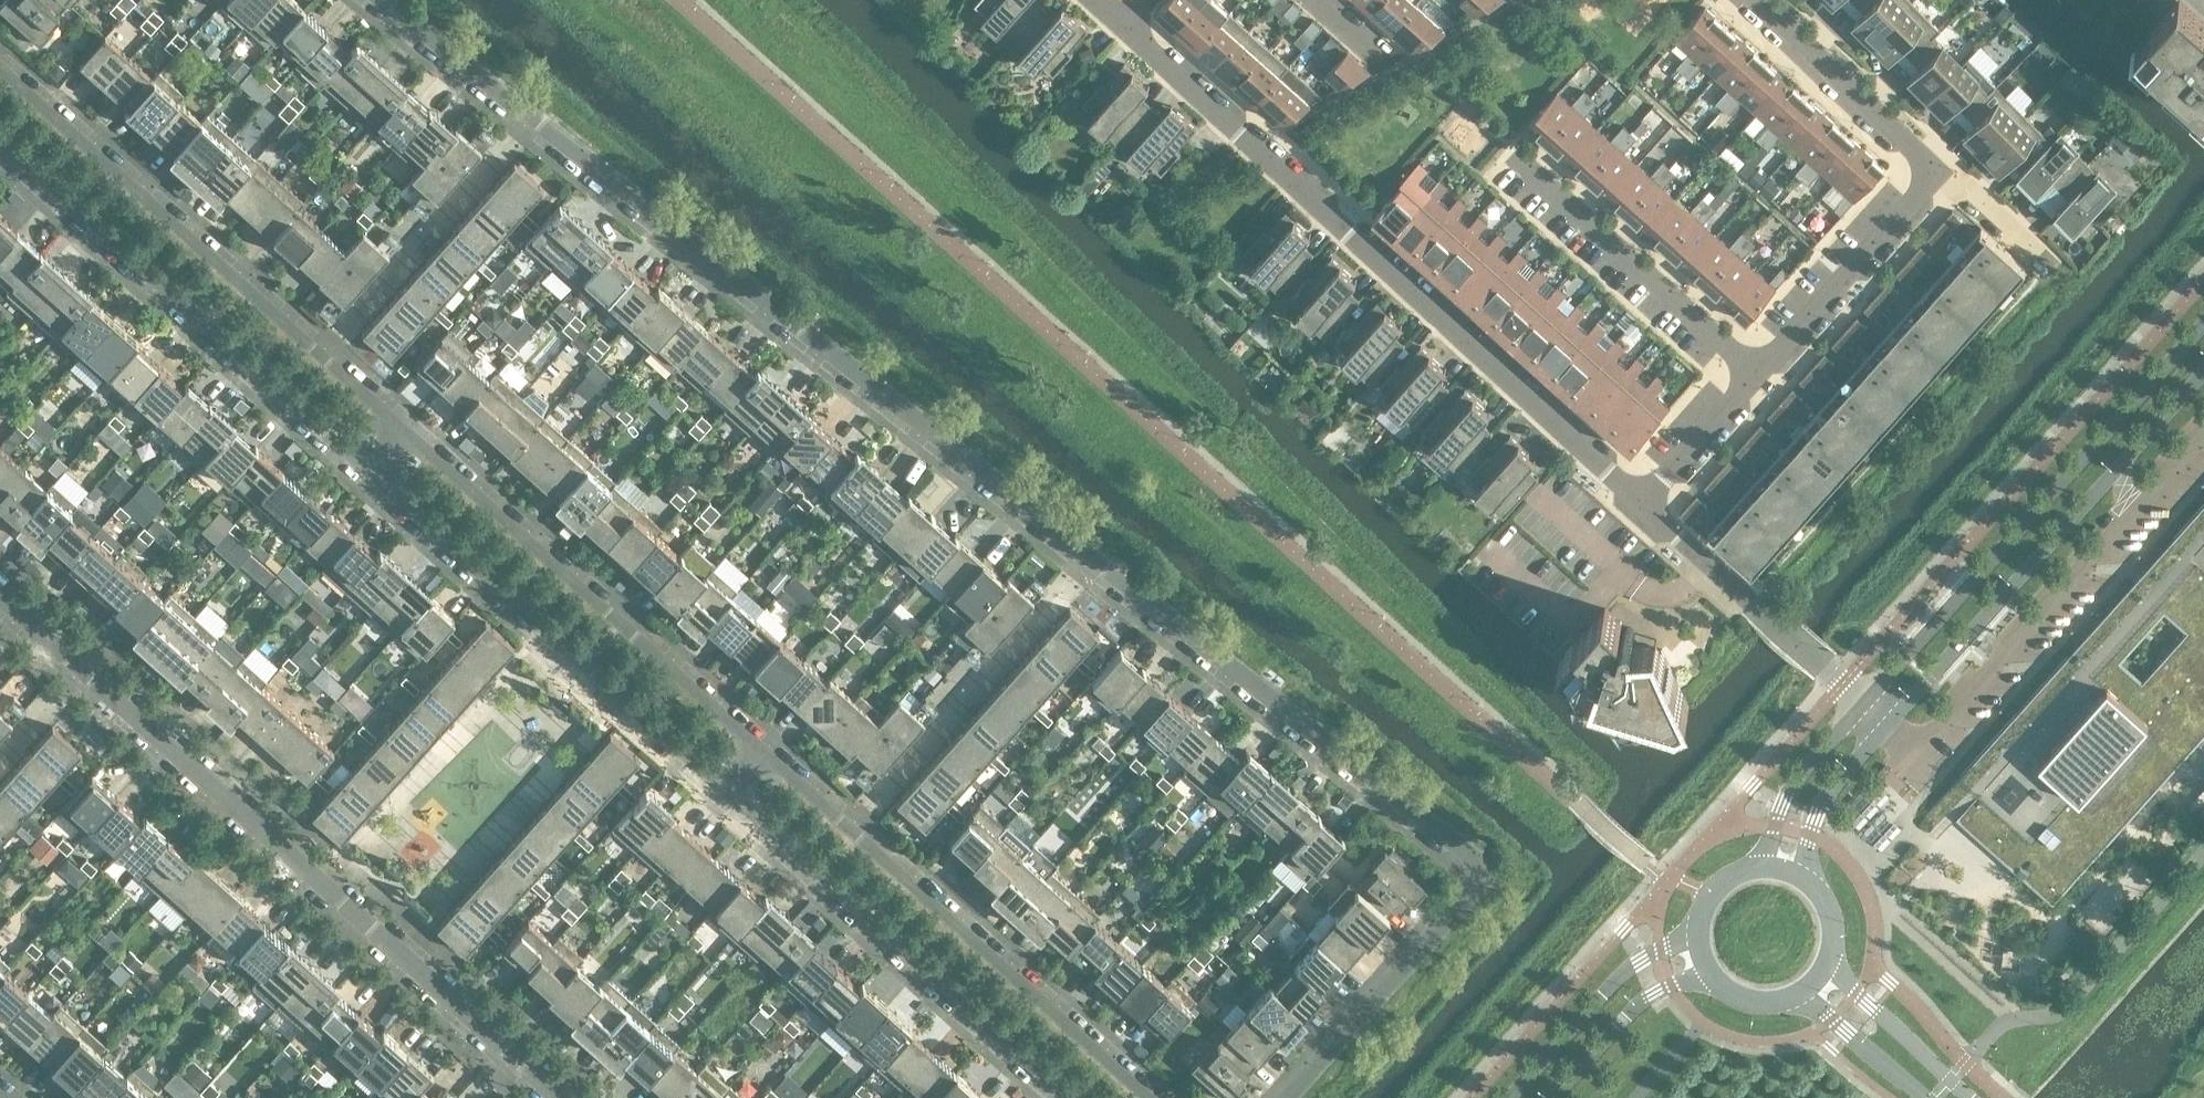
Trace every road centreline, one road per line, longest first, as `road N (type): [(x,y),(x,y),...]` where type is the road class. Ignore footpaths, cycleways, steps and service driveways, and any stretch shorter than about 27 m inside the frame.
road 1 (residential): [(1286,1097),(1468,894),(1477,871),(1464,849),(385,0)]
road 2 (residential): [(561,1097),(0,595)]
road 3 (residential): [(1645,497),(1624,487),(1126,23)]
road 4 (residential): [(403,433),(0,67)]
road 5 (residential): [(1139,1097),(762,757)]
road 6 (tertiary): [(2203,321),(1871,692)]
road 7 (residential): [(0,139),(370,464)]
road 8 (residential): [(370,464),(729,789)]
road 9 (residential): [(762,757),(403,433)]
road 10 (tertiary): [(1896,715),(2203,371)]
road 11 (residential): [(729,789),(1072,1097)]
road 12 (residential): [(1758,376),(1519,161)]
road 13 (residential): [(1758,376),(1937,174)]
road 14 (tertiary): [(1700,929),(1622,973),(1511,1097)]
road 15 (residential): [(1756,0),(1937,174)]
road 16 (tertiary): [(1871,692),(1790,788),(1760,867)]
road 17 (tertiary): [(1553,1097),(1635,1009),(1714,976)]
road 18 (tertiary): [(1979,1097),(1831,959)]
road 19 (tertiary): [(1808,882),(1811,836),(1828,792),(1896,715)]
road 20 (tertiary): [(1796,996),(1928,1097)]
road 21 (residential): [(1645,497),(1758,376)]
road 22 (residential): [(1765,600),(1645,497)]
road 23 (residential): [(1937,174),(2047,267)]
road 24 (unclassified): [(1871,692),(1765,600)]

